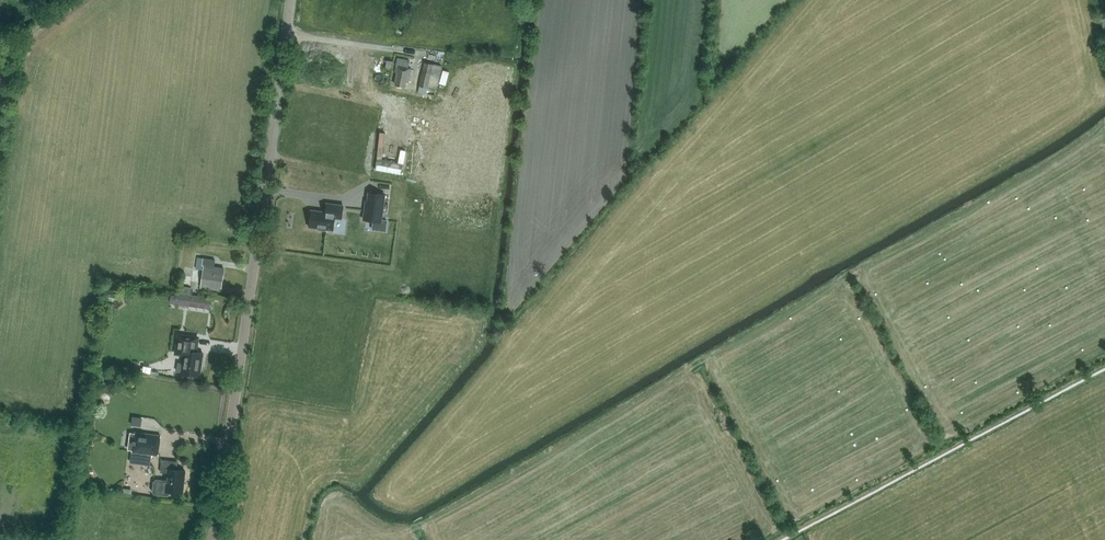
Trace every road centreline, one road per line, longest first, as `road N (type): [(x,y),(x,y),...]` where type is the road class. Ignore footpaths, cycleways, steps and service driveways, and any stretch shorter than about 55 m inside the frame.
road 1 (unclassified): [(214,539),(290,0)]
road 2 (track): [(1104,370),(780,539)]

